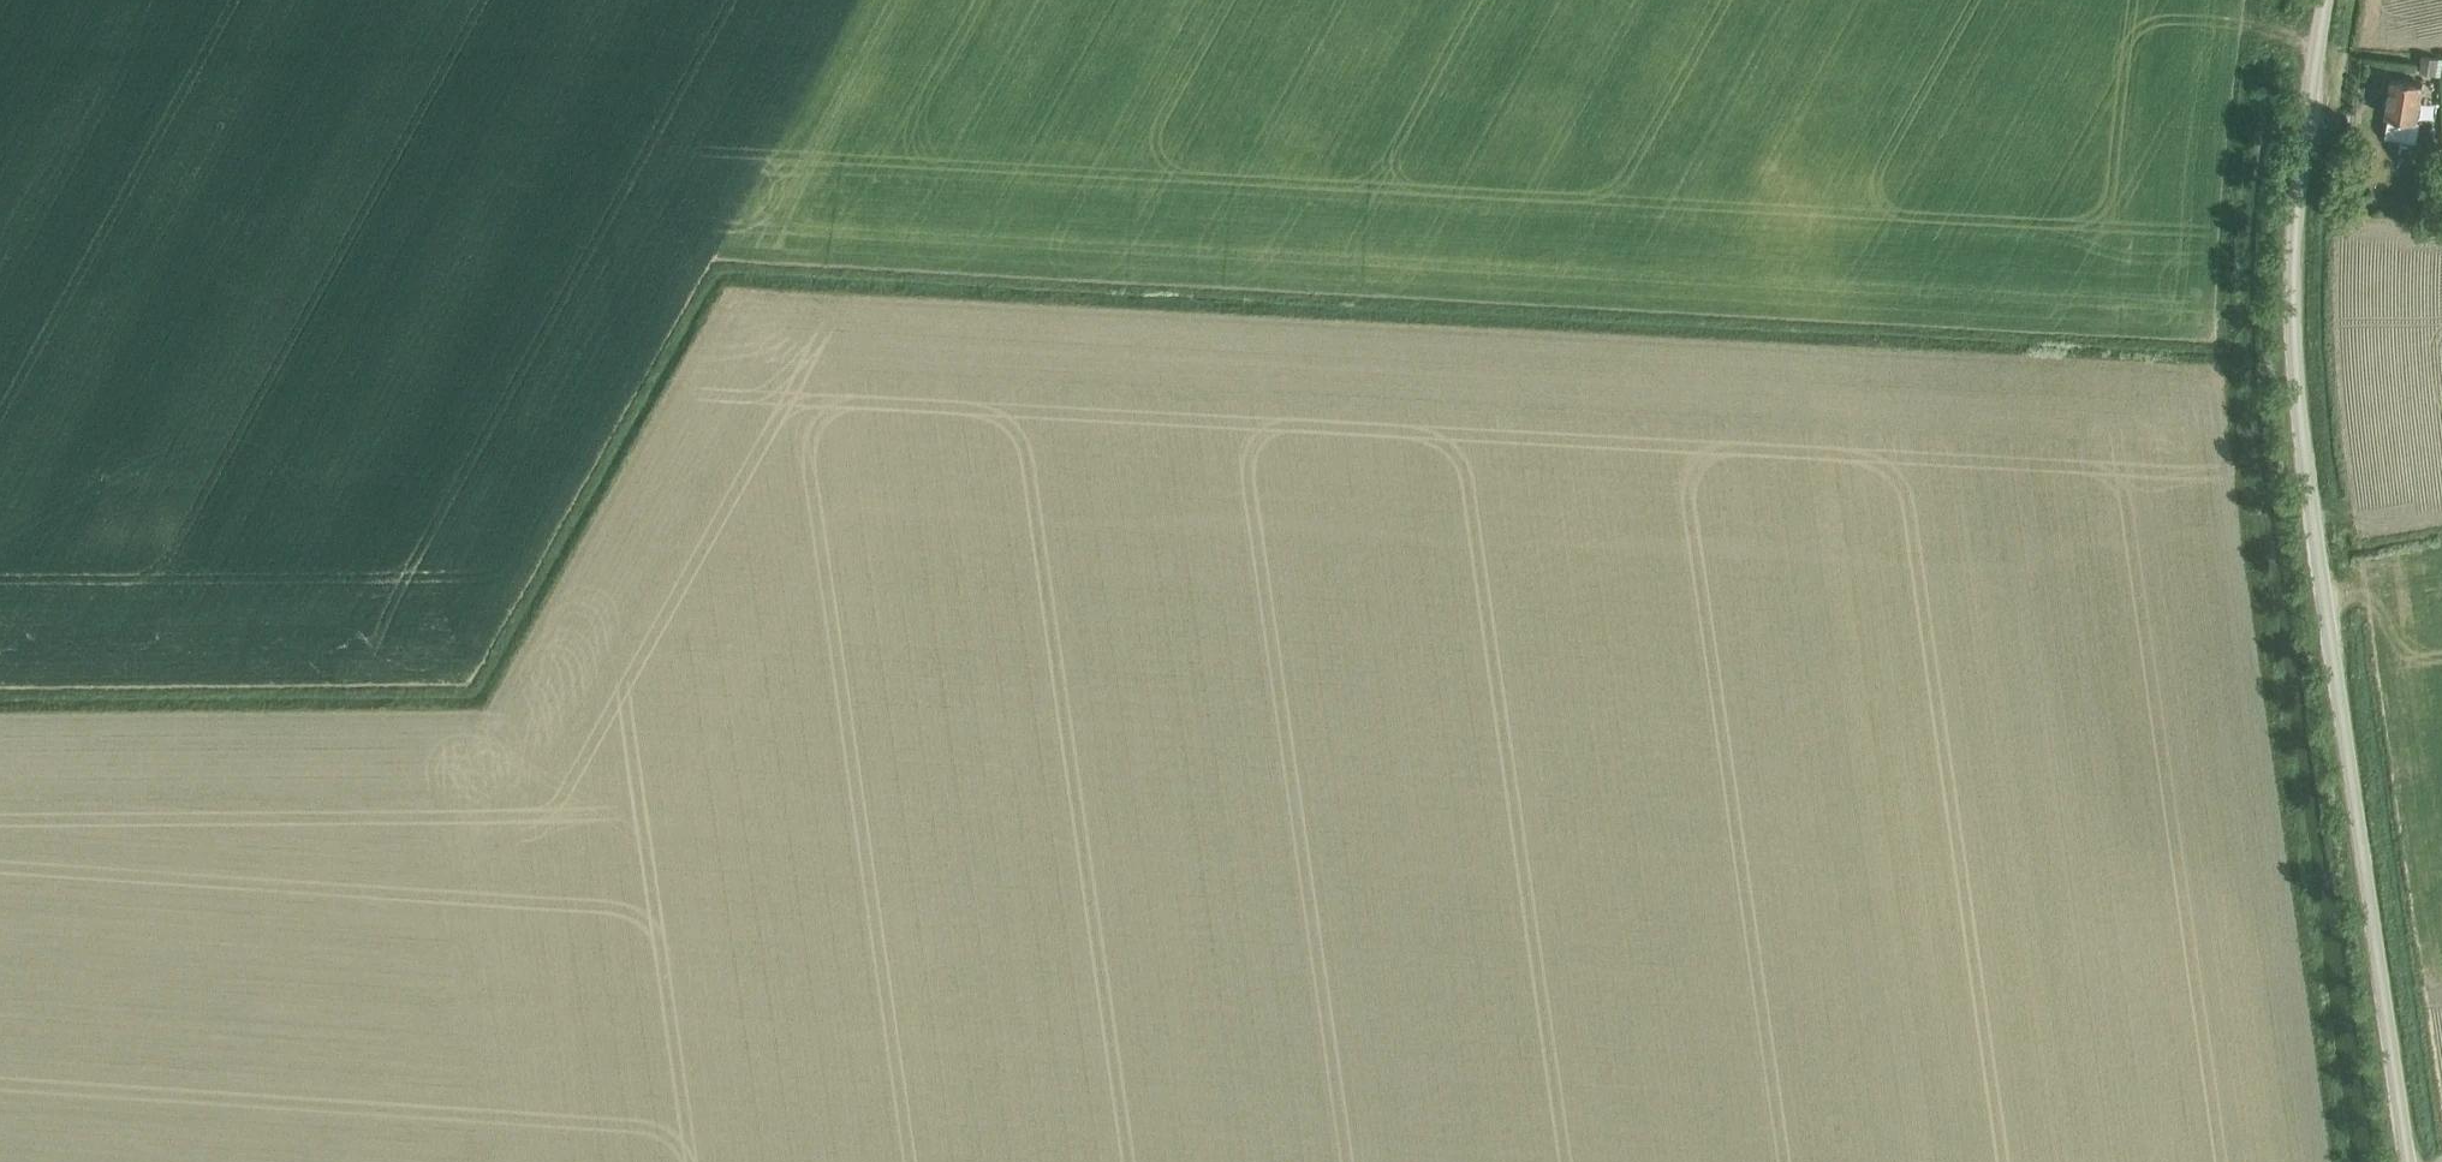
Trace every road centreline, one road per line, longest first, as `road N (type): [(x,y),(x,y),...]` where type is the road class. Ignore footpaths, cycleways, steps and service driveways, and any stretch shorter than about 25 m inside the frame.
road 1 (unclassified): [(2407,1161),(2296,421),(2291,287),(2301,148),(2326,0)]

